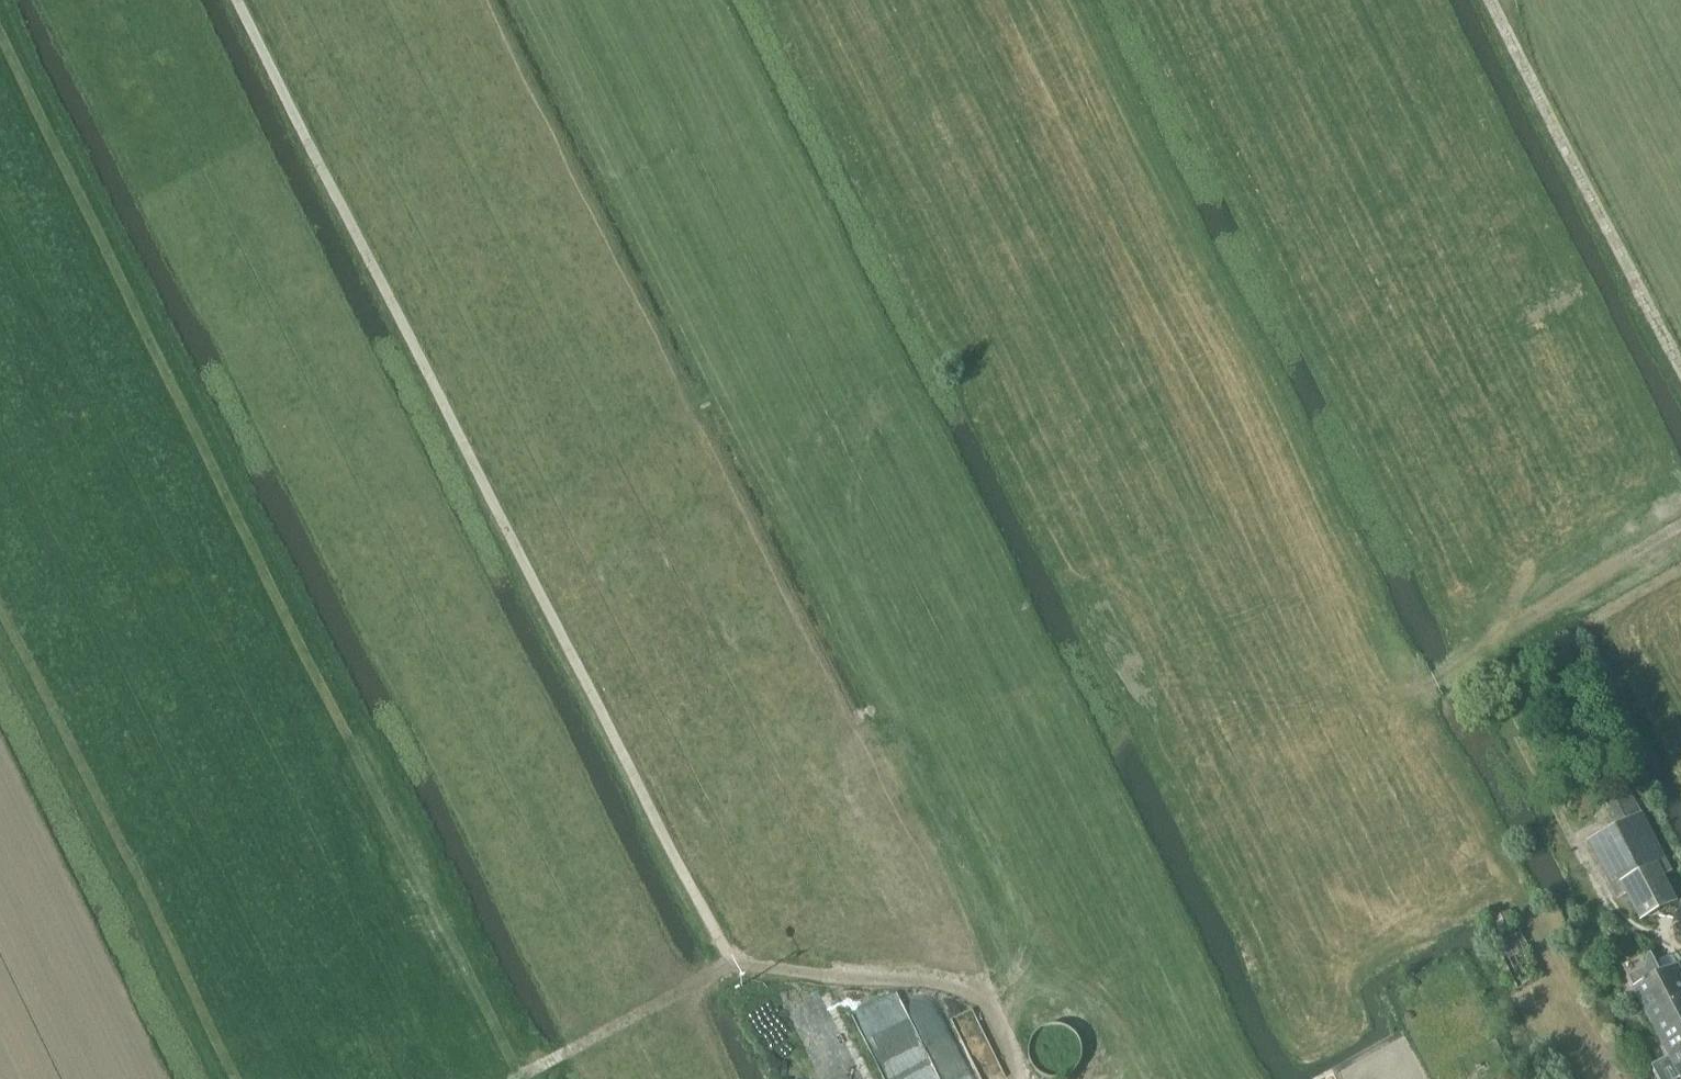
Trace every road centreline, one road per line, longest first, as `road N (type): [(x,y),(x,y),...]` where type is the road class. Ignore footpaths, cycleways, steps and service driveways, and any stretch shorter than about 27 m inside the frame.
road 1 (track): [(1011,1078),(1013,1059),(976,985),(743,964),(721,944),(238,0)]
road 2 (track): [(1680,365),(1495,0)]

